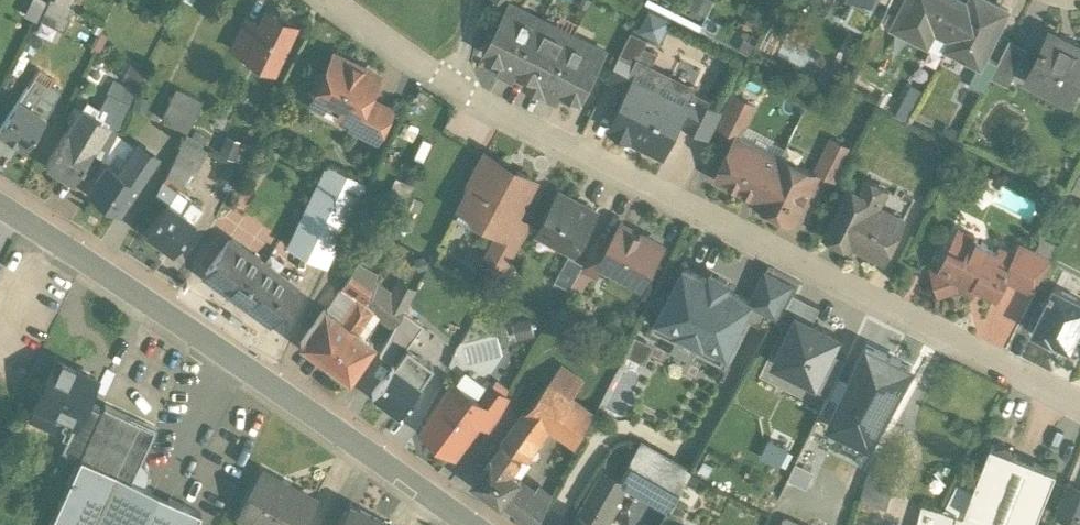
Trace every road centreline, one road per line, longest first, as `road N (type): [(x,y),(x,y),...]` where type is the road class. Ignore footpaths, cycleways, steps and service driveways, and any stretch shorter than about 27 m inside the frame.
road 1 (residential): [(458,87),(543,138),(1079,402)]
road 2 (tertiary): [(0,209),(471,524)]
road 3 (residential): [(333,0),(458,87)]

